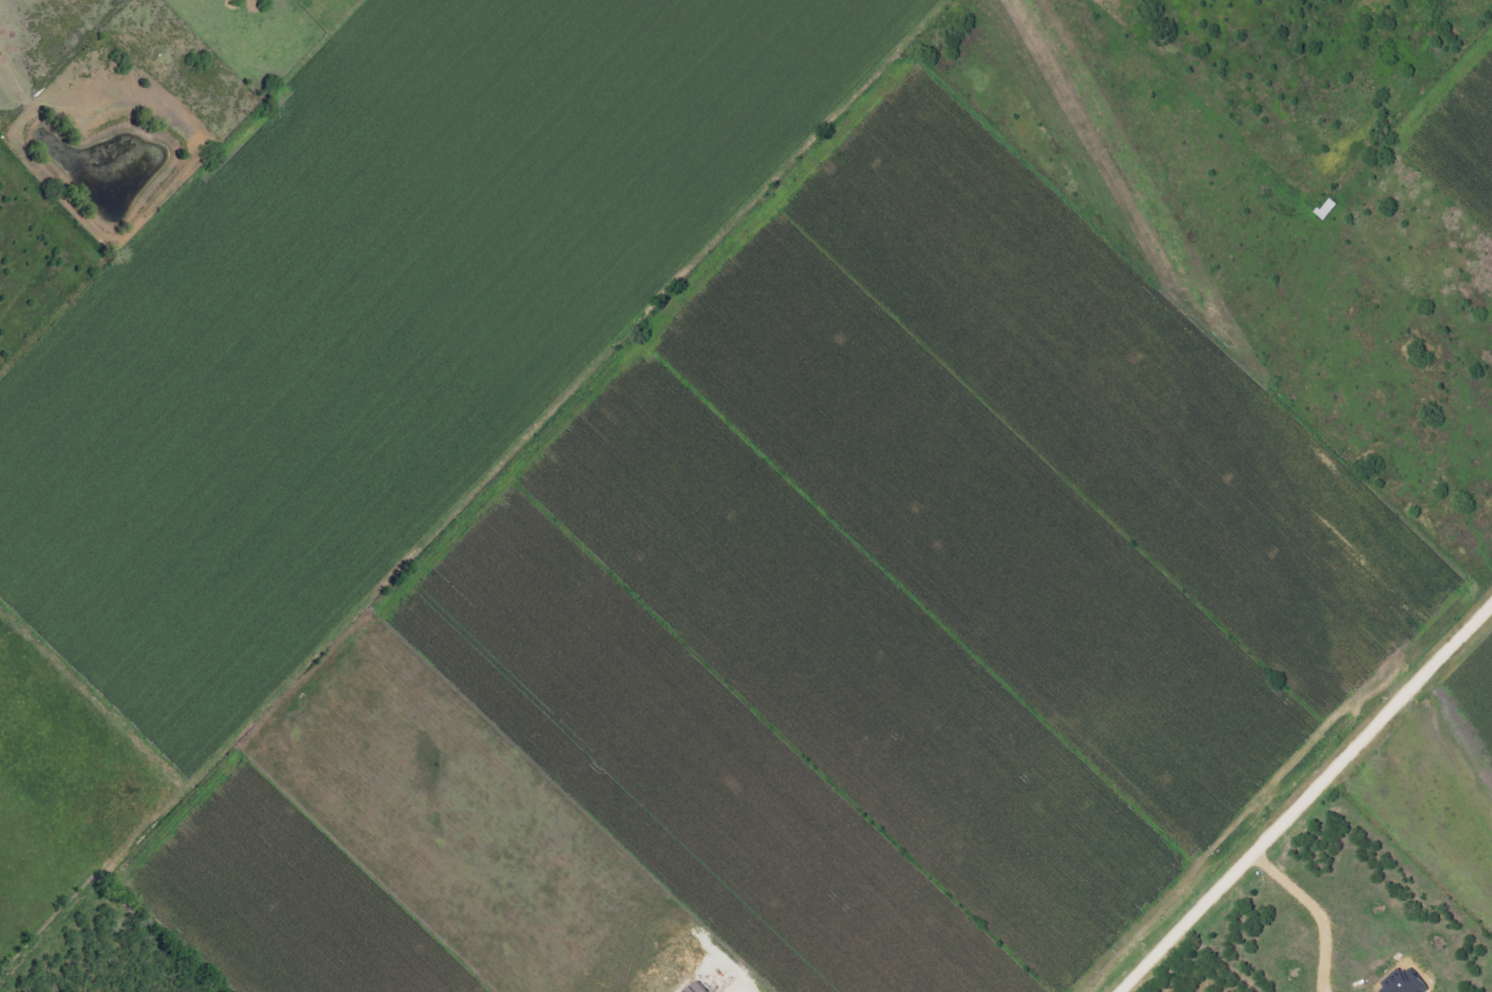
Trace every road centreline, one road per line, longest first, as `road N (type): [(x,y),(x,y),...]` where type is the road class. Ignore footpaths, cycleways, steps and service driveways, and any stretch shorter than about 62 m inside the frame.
road 1 (residential): [(1126,991),(1491,608)]

